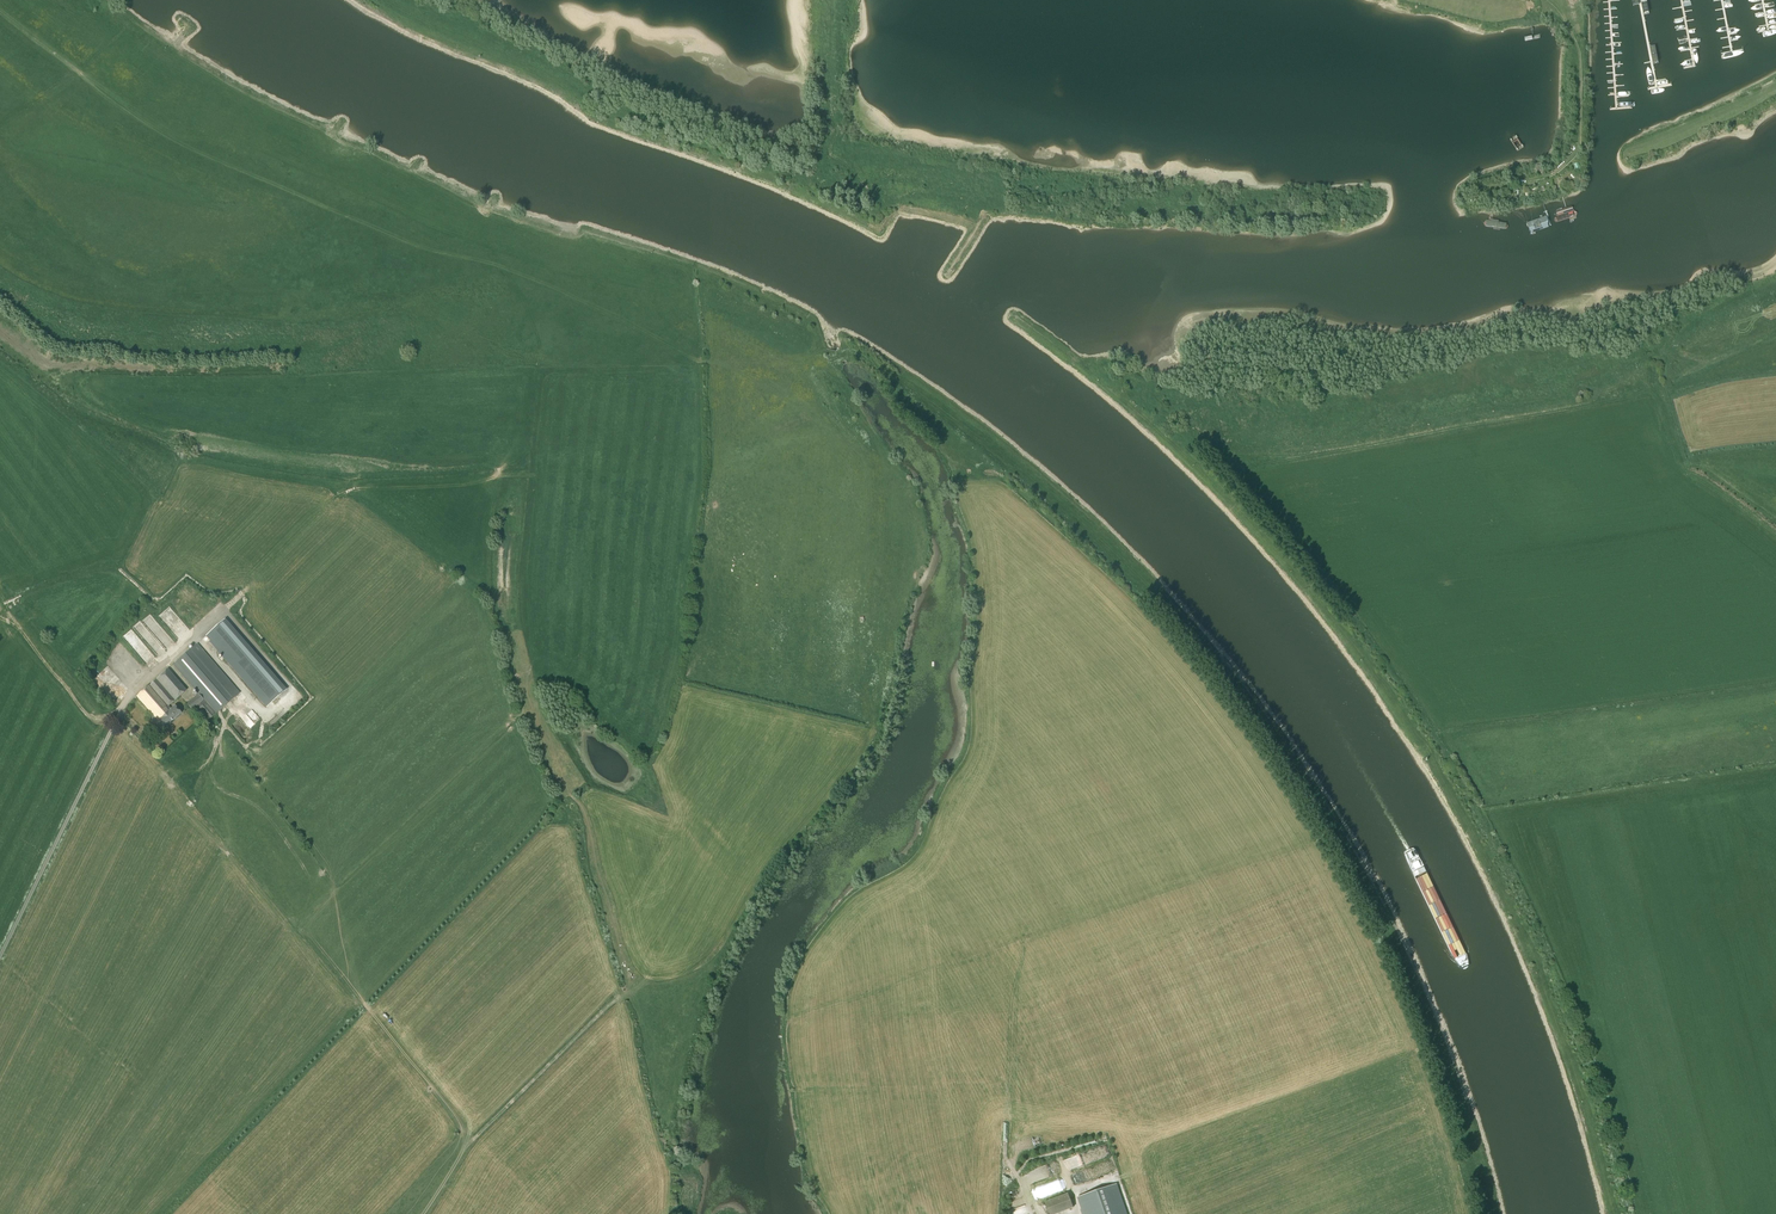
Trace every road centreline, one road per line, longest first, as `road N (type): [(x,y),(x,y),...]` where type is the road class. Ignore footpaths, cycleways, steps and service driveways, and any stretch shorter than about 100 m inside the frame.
road 1 (track): [(1775,540),(1684,468),(1658,399)]

